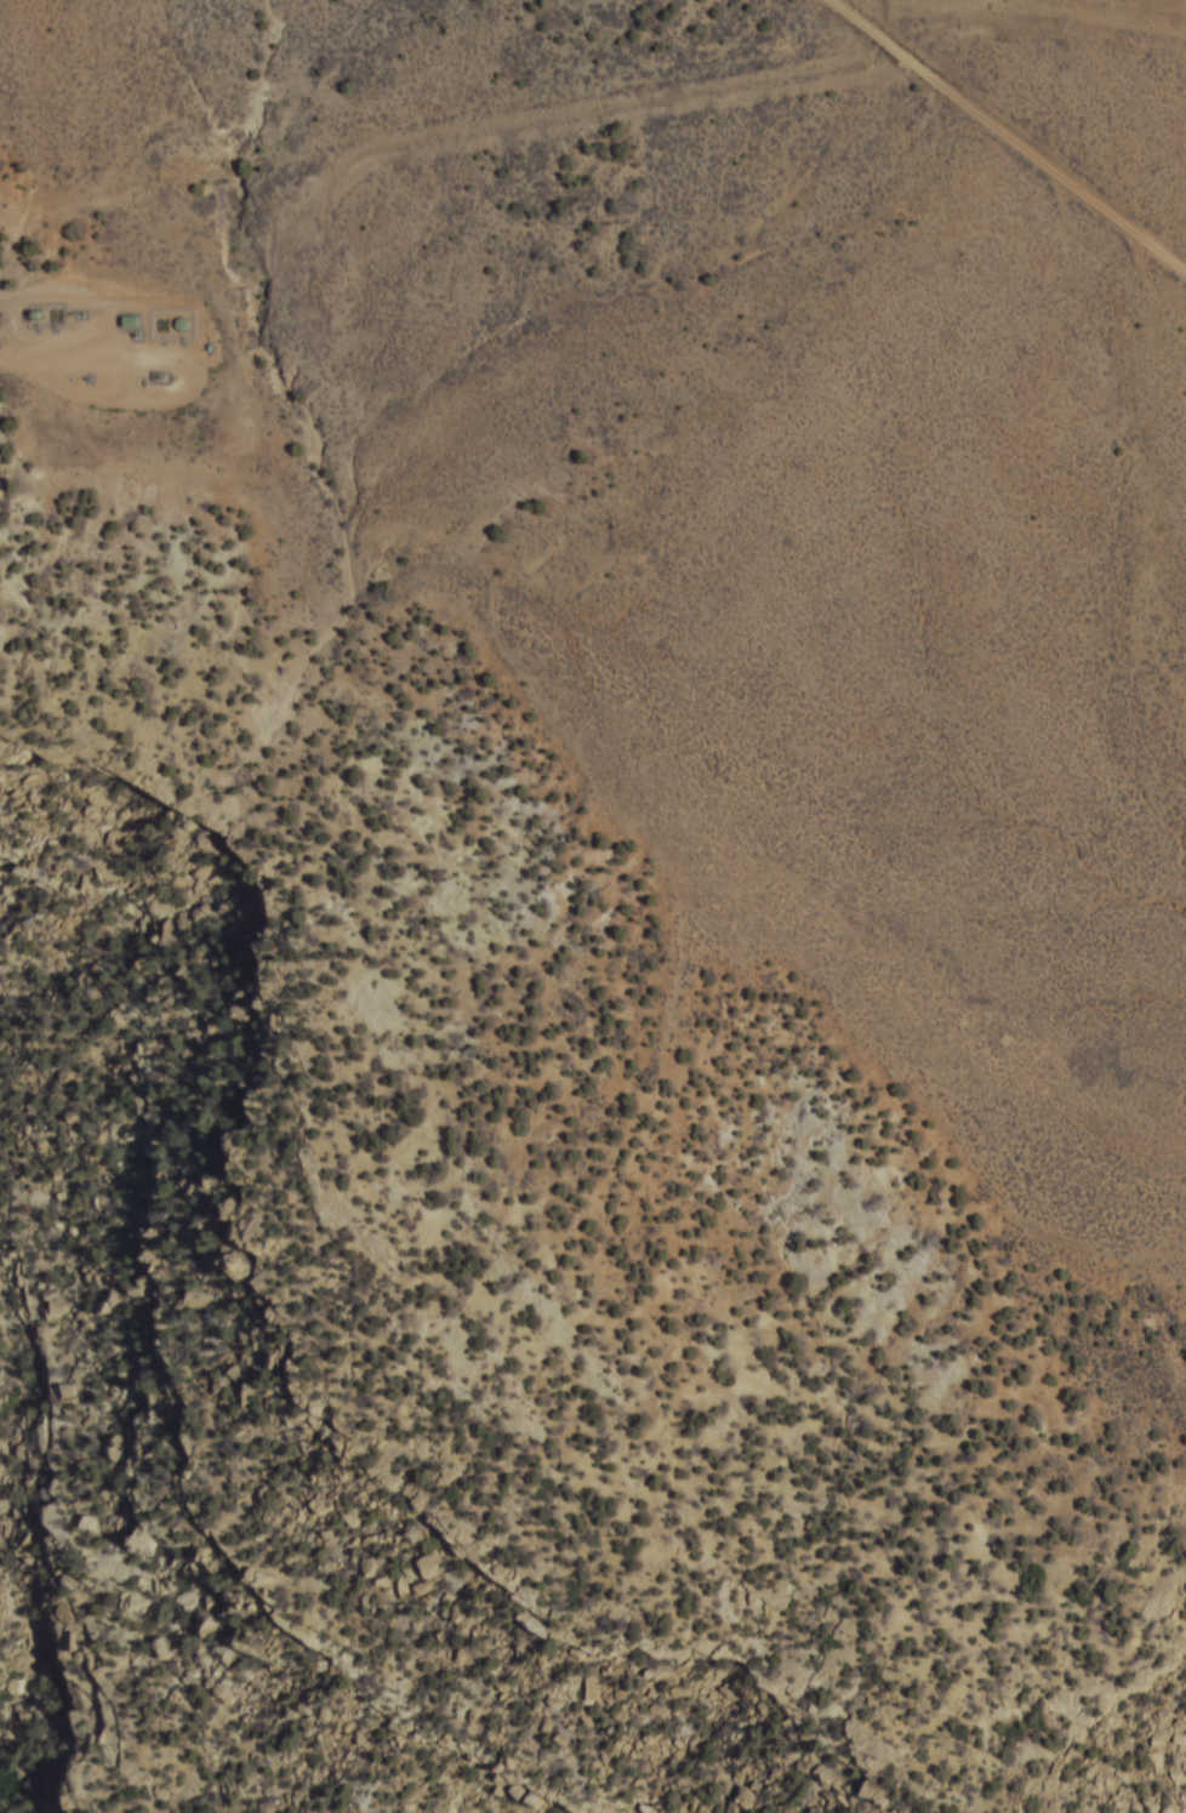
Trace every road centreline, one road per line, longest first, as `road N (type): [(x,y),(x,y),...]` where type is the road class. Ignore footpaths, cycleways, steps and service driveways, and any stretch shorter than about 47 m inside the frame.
road 1 (residential): [(942,0),(1185,186)]

